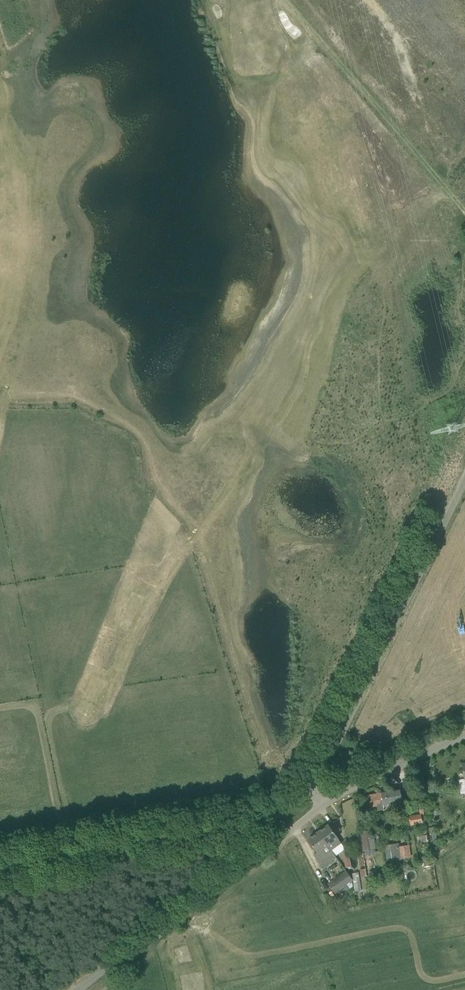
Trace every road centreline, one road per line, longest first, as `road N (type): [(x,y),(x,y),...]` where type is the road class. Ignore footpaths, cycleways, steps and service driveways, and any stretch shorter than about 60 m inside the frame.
road 1 (unclassified): [(314,789),(464,477)]
road 2 (unclassified): [(0,870),(264,821),(314,789)]
road 3 (unclassified): [(76,989),(326,804)]
road 4 (track): [(464,206),(282,0)]
road 5 (unclassified): [(326,804),(464,736)]

